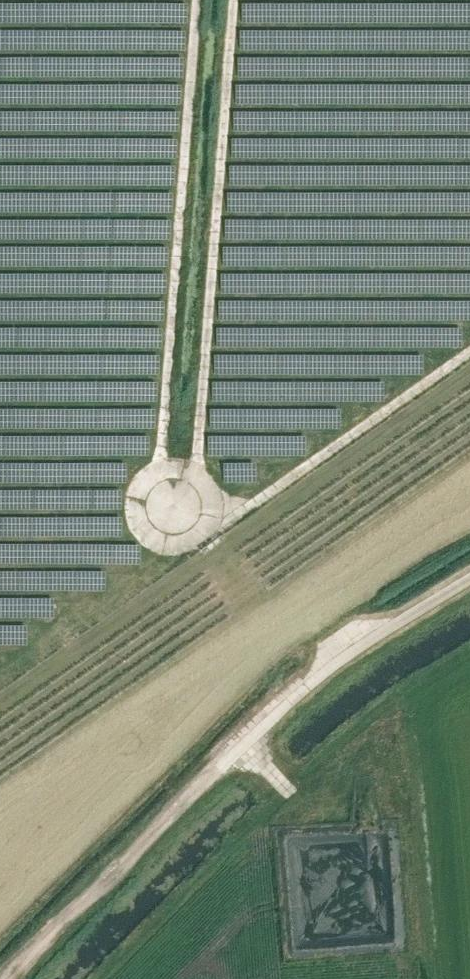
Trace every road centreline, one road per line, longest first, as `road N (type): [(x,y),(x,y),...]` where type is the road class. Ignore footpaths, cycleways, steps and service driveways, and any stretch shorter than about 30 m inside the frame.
road 1 (track): [(235,0),(199,456),(177,509),(161,456),(197,0)]
road 2 (track): [(177,509),(248,510),(469,355)]
road 3 (track): [(245,745),(16,978)]
road 4 (unclassified): [(245,745),(323,676),(469,579)]

